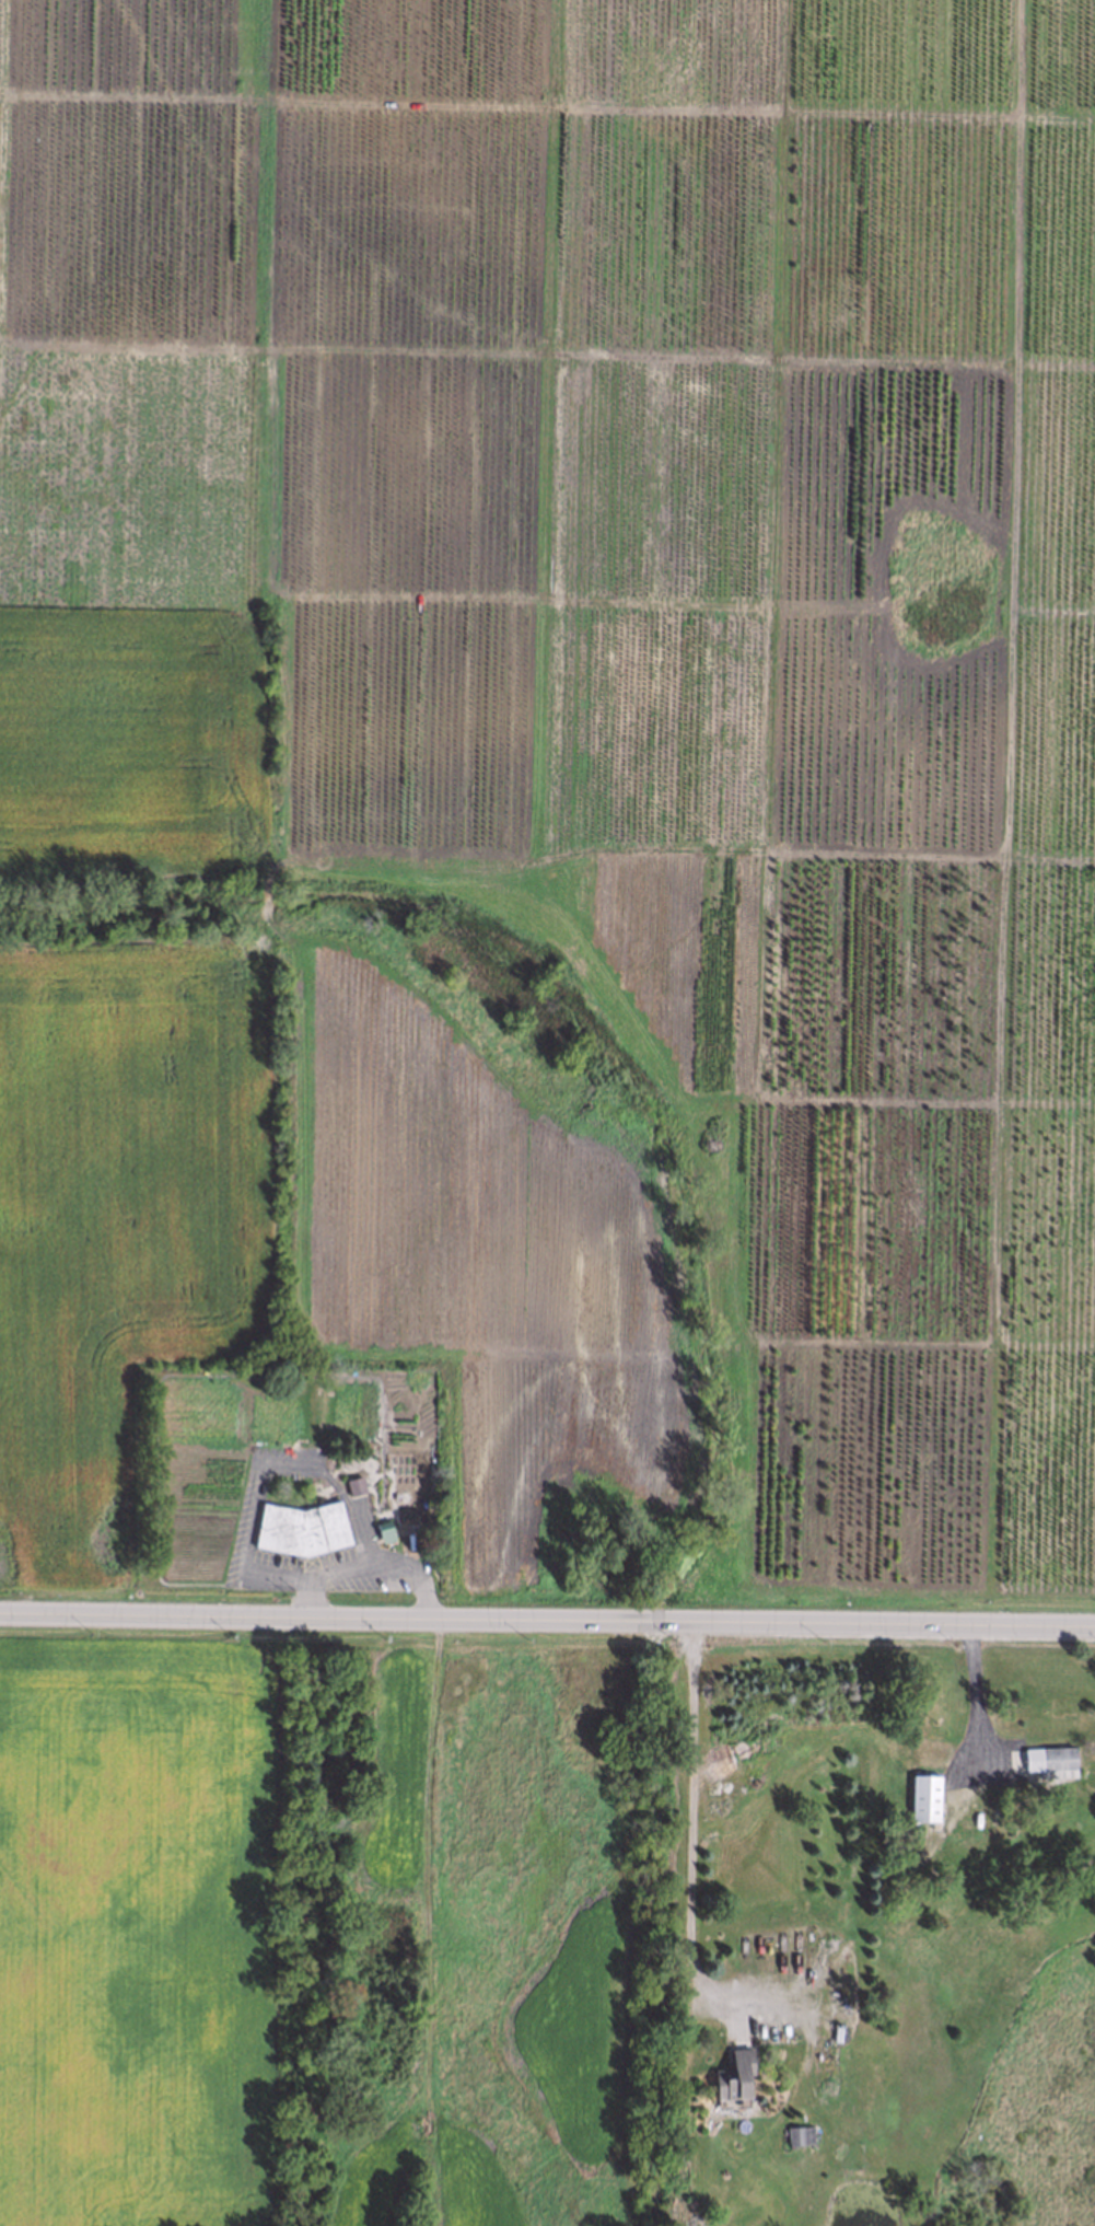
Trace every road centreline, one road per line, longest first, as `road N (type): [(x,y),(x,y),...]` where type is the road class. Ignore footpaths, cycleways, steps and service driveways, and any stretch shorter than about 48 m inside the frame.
road 1 (tertiary): [(0,1614),(1094,1625)]

